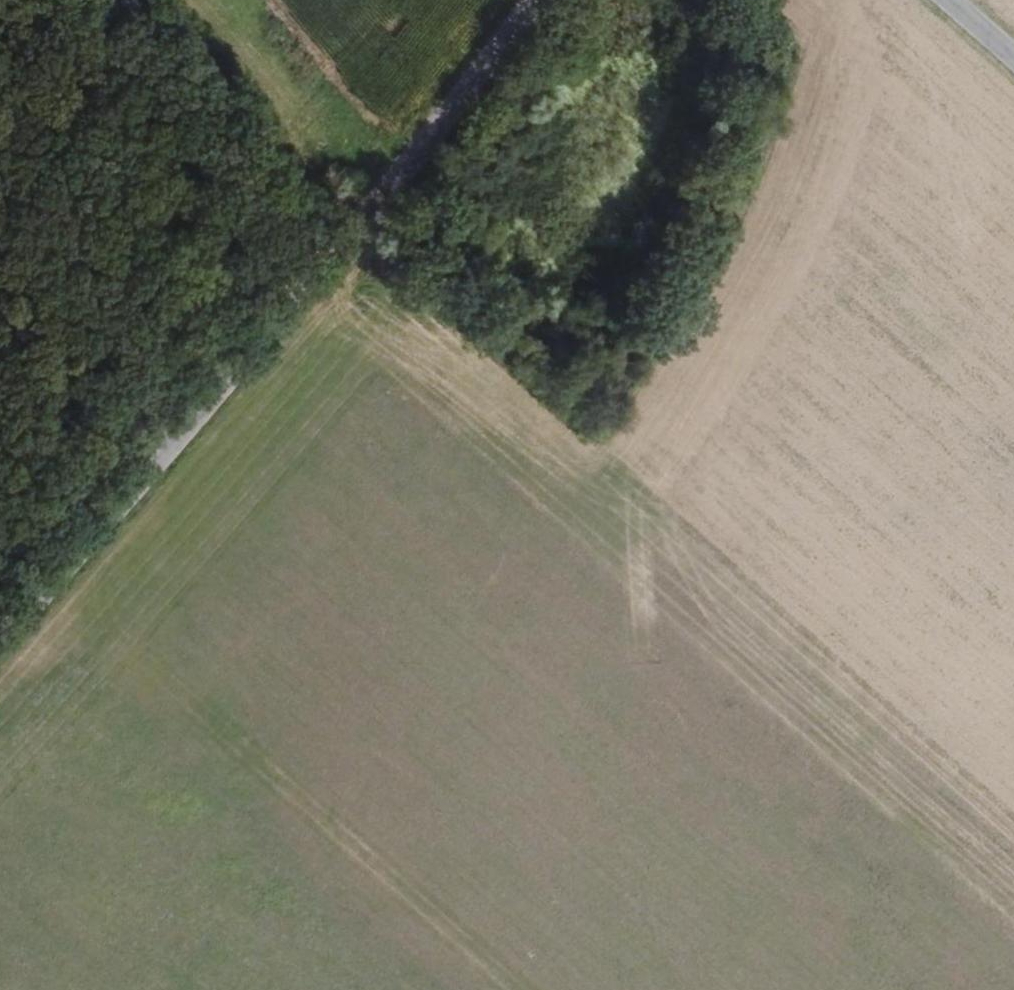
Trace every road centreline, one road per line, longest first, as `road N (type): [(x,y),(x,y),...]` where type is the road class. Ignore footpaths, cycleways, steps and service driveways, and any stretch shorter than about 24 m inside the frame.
road 1 (unclassified): [(0,635),(352,229),(527,0)]
road 2 (track): [(223,261),(0,534)]
road 3 (track): [(0,131),(93,237),(124,258),(223,261)]

